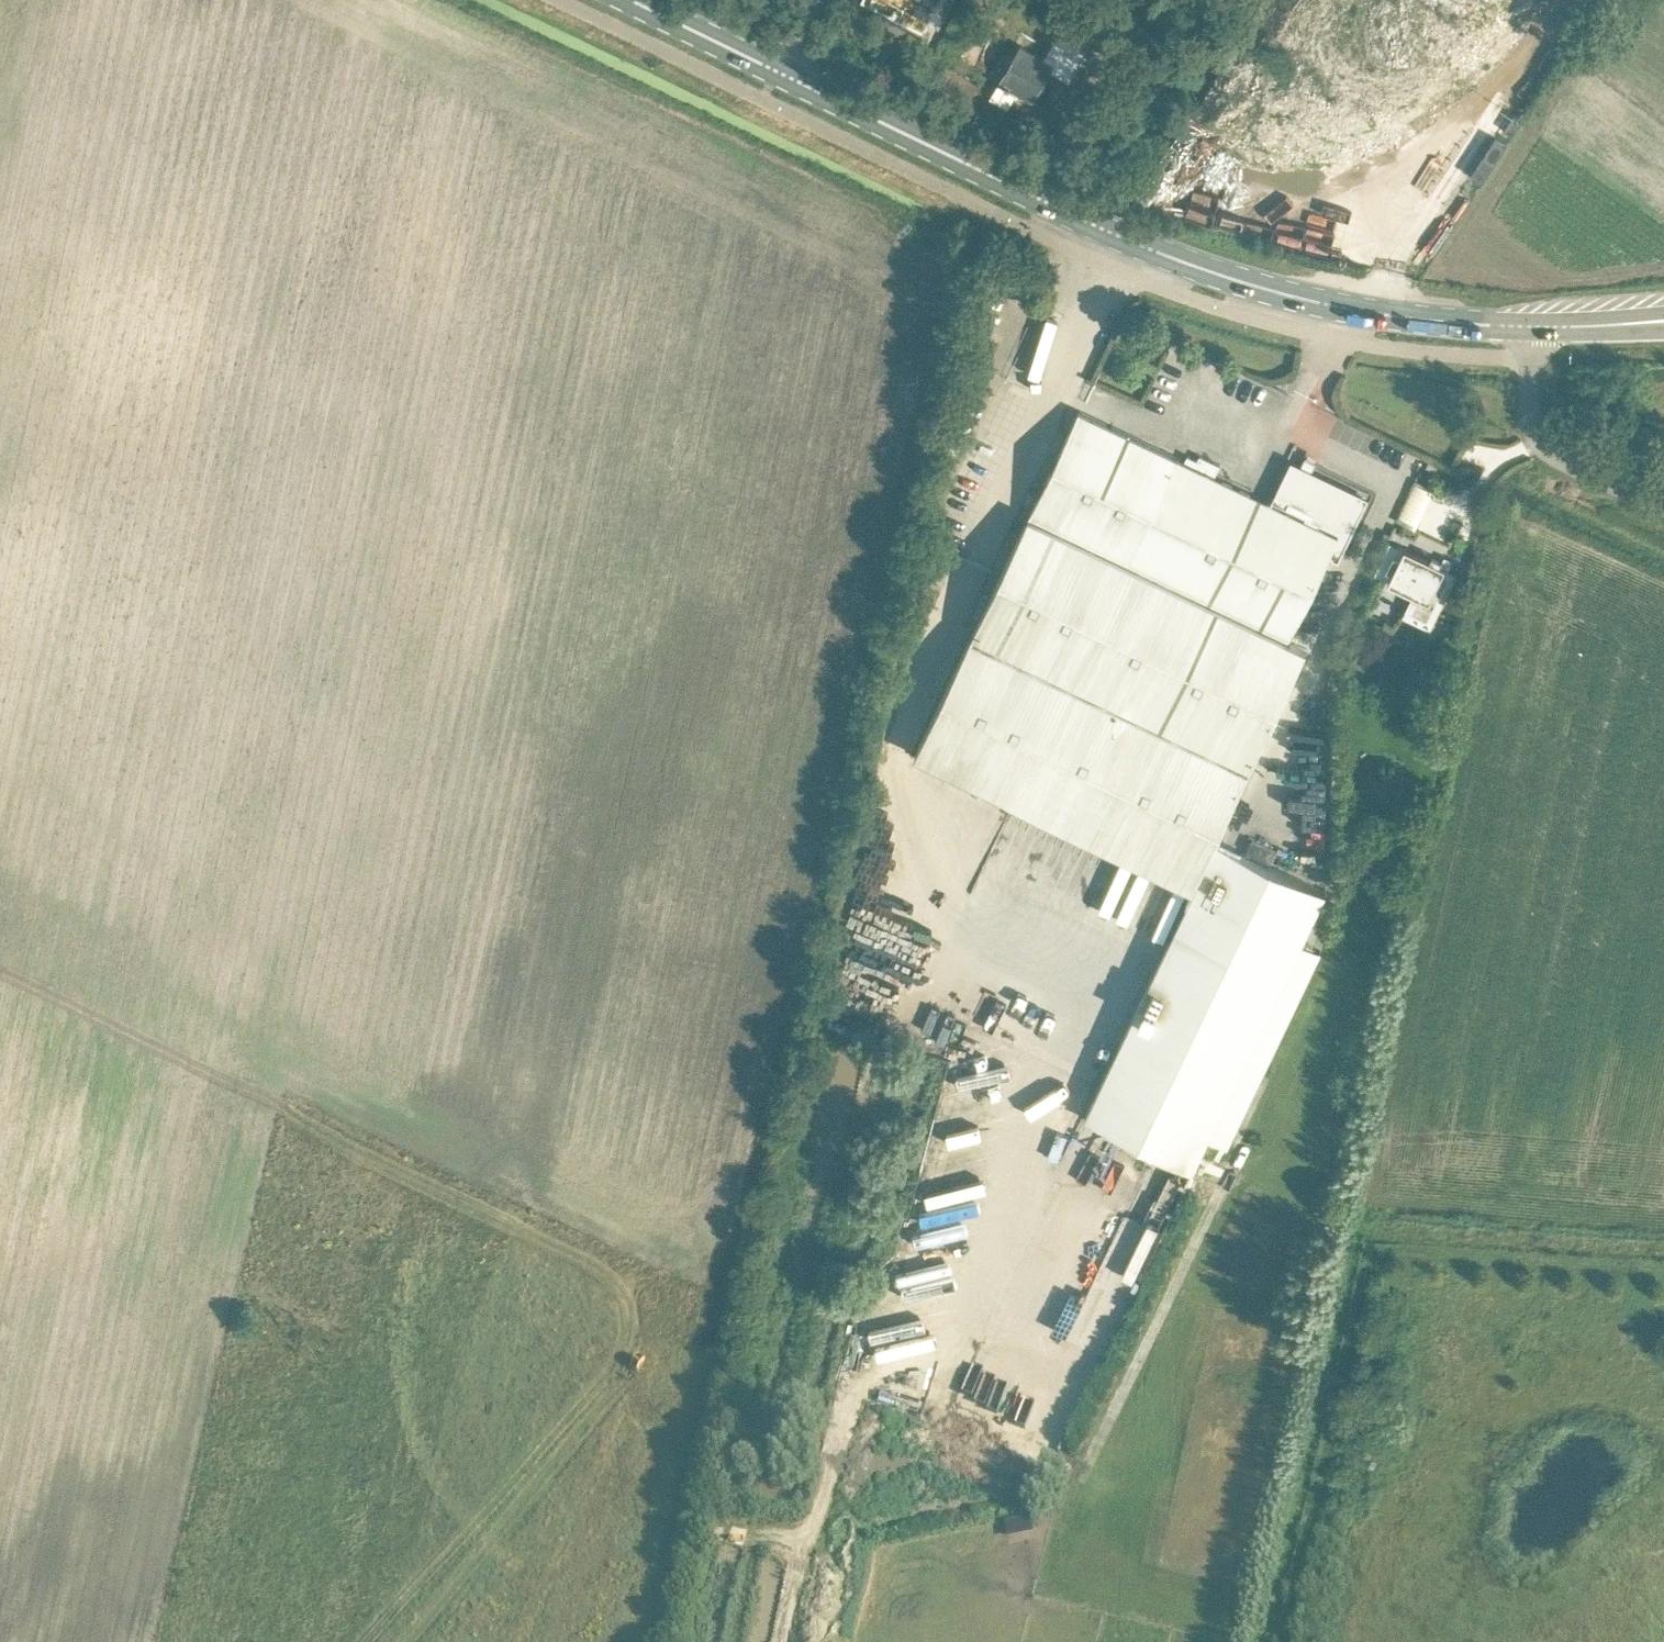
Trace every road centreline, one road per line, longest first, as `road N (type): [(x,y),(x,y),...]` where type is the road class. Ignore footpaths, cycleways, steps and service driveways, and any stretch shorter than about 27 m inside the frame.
road 1 (unclassified): [(1533,358),(1385,346),(1220,307),(1029,229),(749,93)]
road 2 (primary): [(1536,325),(1398,322),(1230,279),(981,171),(765,65)]
road 3 (unclassified): [(1663,508),(1543,448),(1529,416),(1533,358)]
road 4 (unclassified): [(749,93),(555,0)]
road 5 (primary): [(765,65),(634,0)]
road 6 (primary): [(1663,320),(1536,325)]

